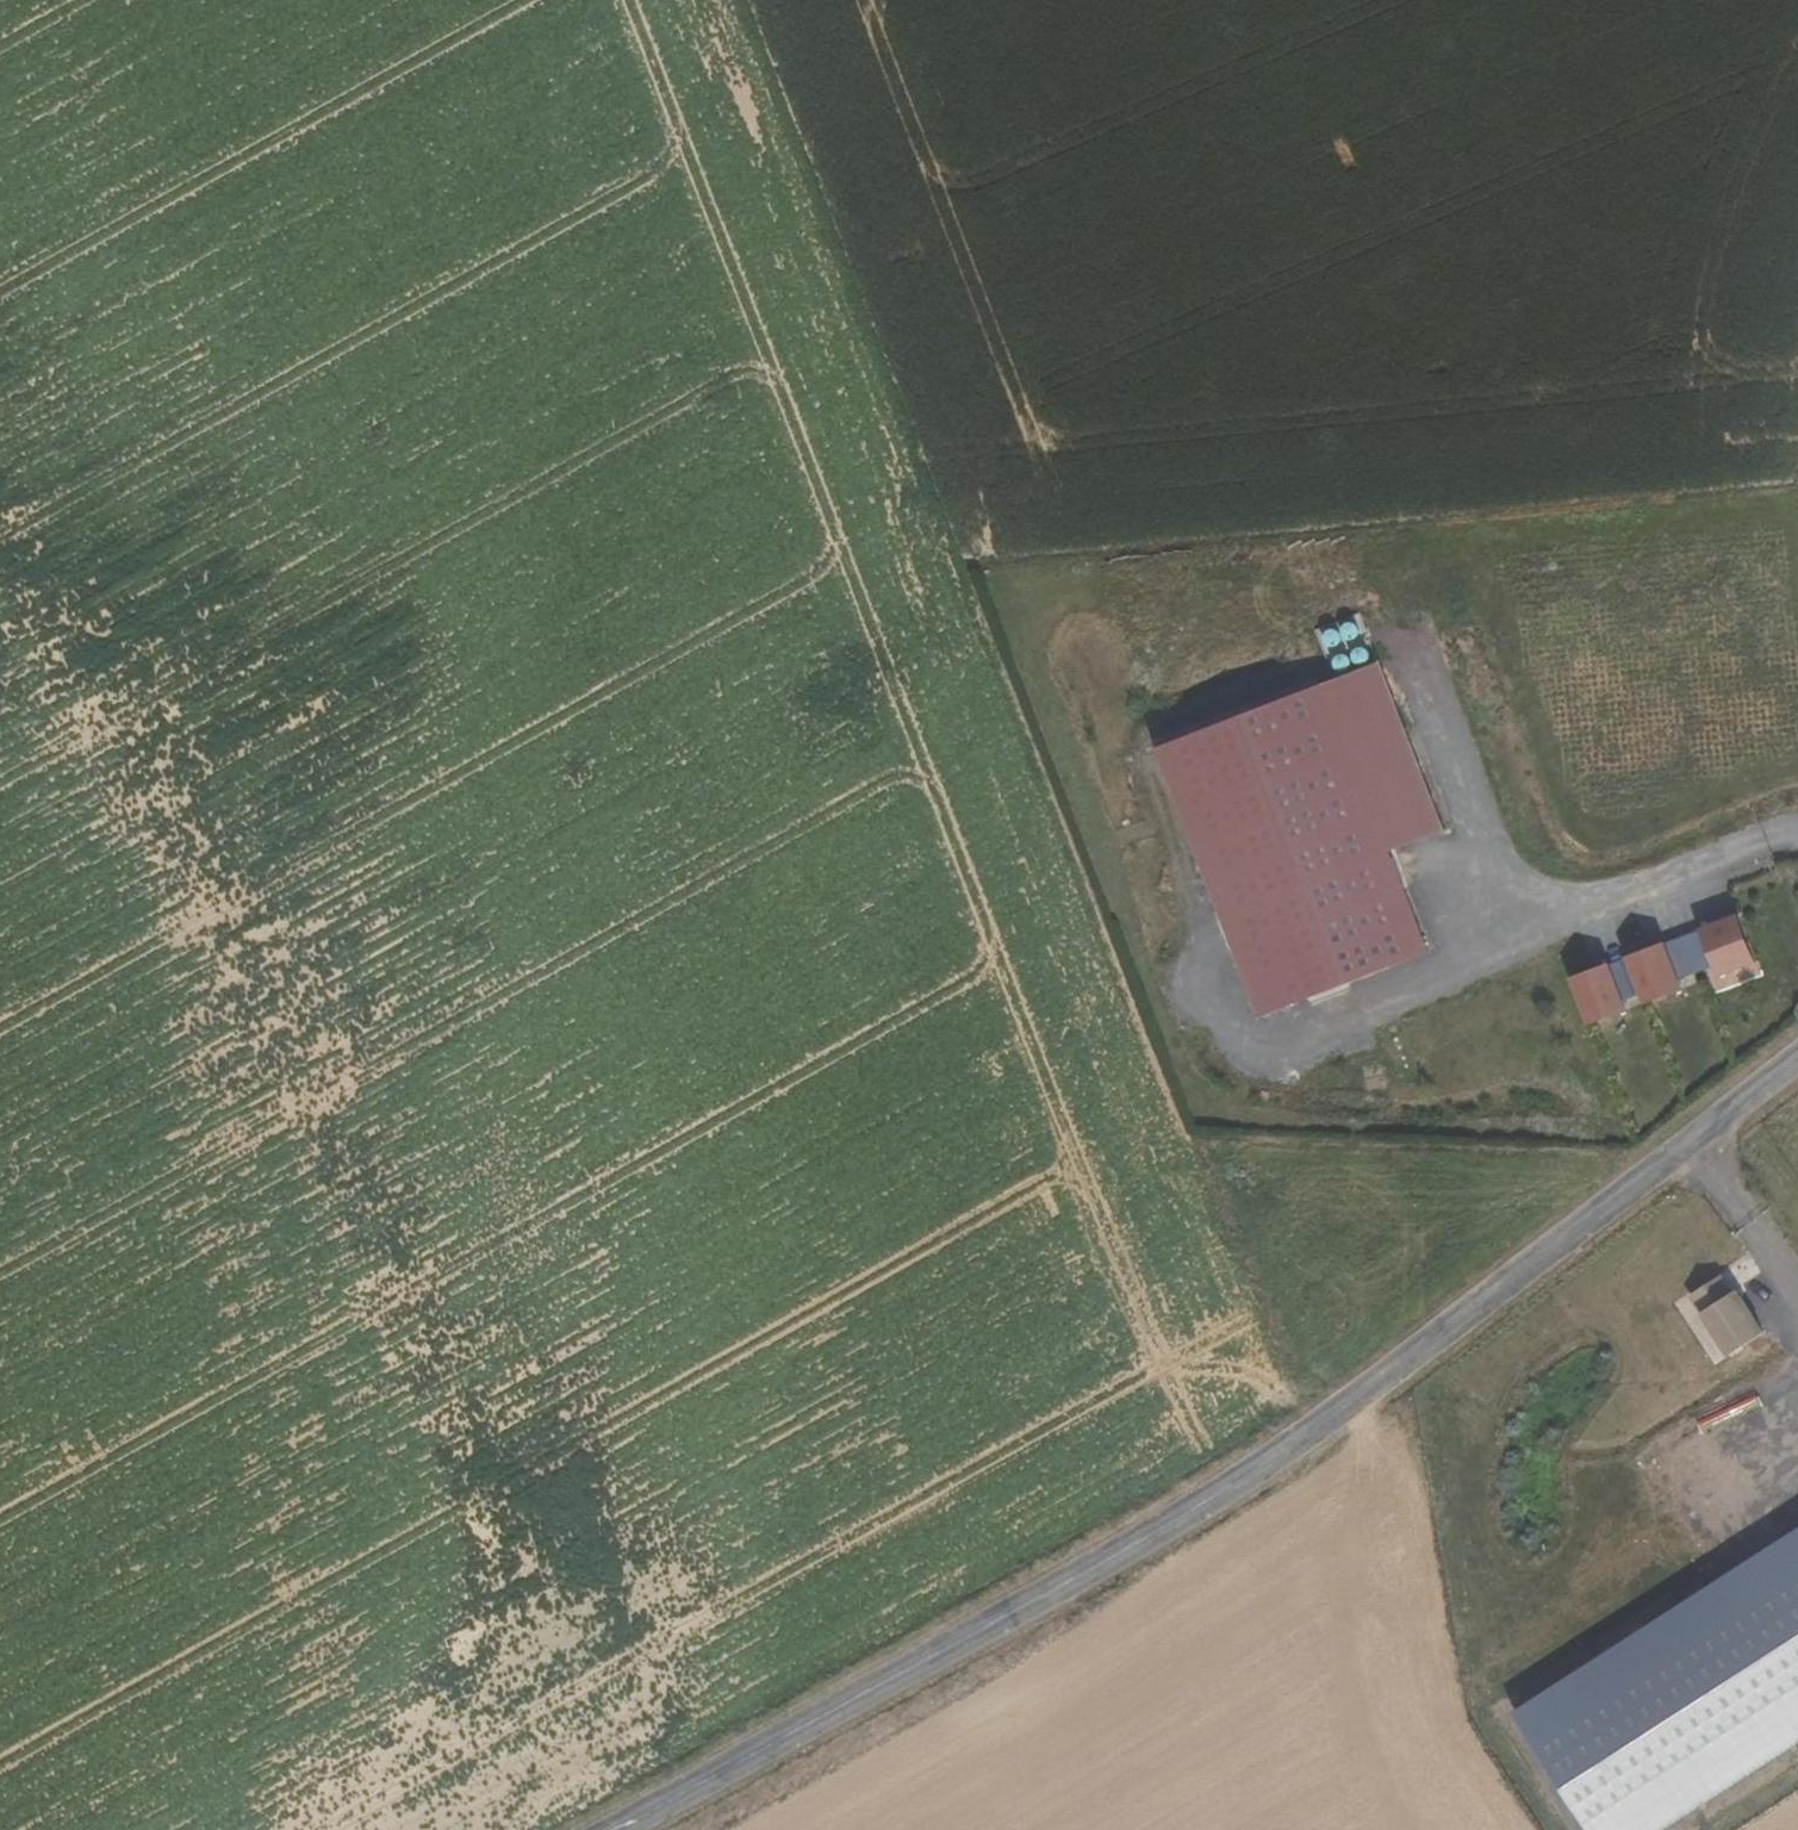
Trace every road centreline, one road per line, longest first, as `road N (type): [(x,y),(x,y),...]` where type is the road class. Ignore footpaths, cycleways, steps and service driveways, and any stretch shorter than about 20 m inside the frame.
road 1 (tertiary): [(626,1829),(1186,1516),(1336,1413),(1797,1056)]

